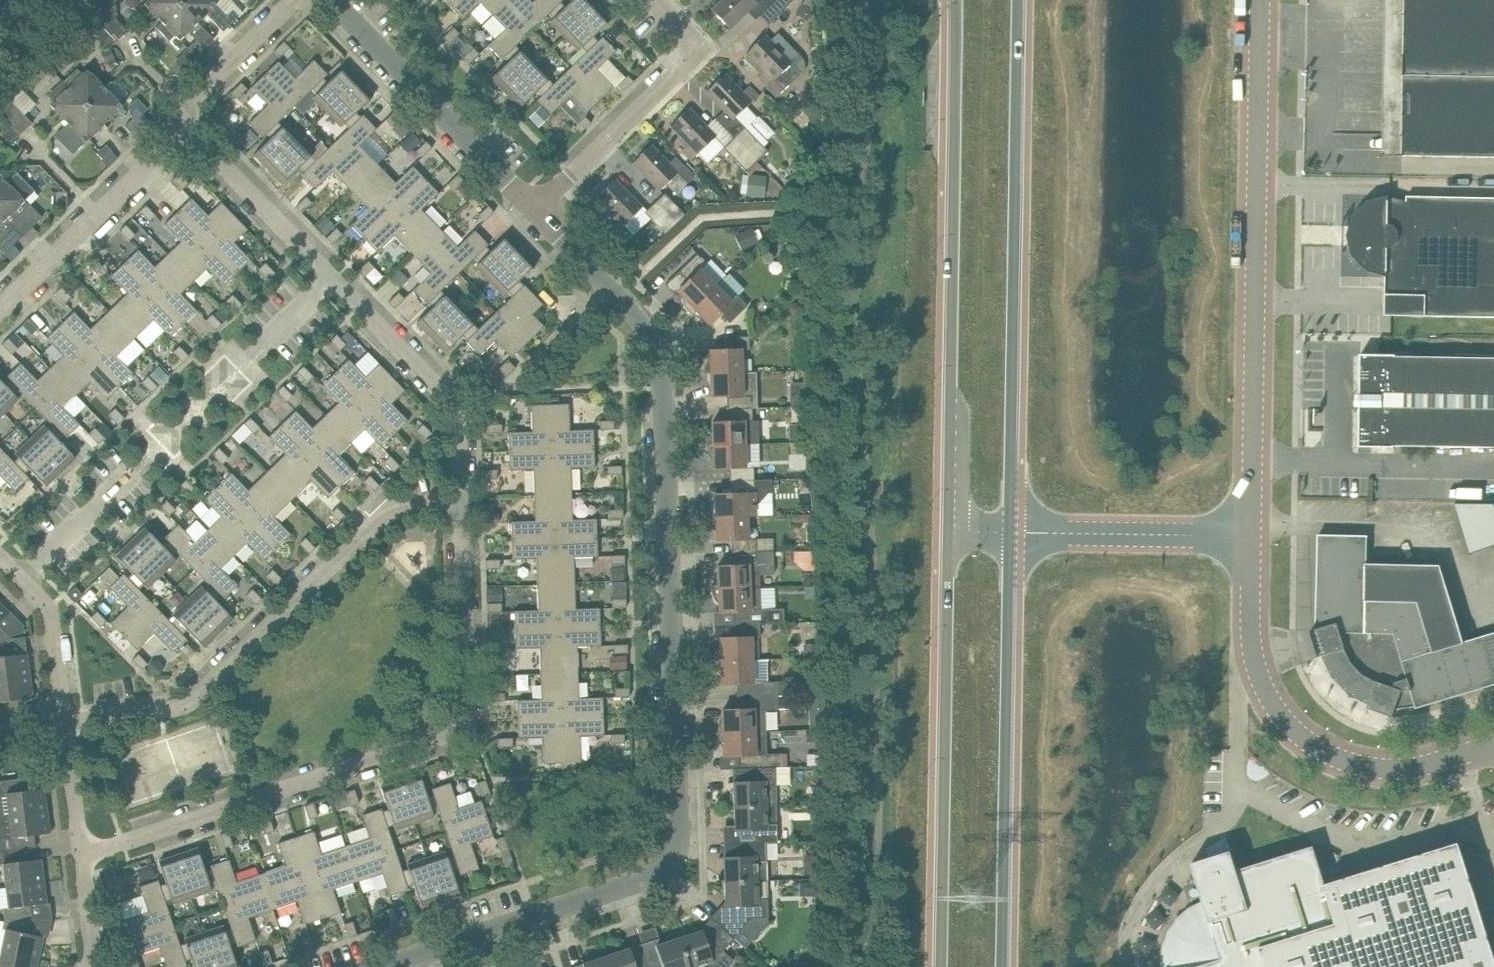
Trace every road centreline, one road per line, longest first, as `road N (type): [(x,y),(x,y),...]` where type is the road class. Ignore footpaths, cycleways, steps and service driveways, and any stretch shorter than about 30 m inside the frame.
road 1 (residential): [(388,966),(644,881),(676,844),(662,362),(645,323),(537,210)]
road 2 (residential): [(83,859),(457,732),(468,718),(460,502)]
road 3 (unclassified): [(1251,536),(1265,0)]
road 4 (secondary): [(1015,532),(1022,0)]
road 5 (secondary): [(952,0),(944,531)]
road 6 (residential): [(65,721),(188,705),(397,504),(460,502)]
road 7 (secondary): [(944,531),(937,966)]
road 8 (residential): [(22,579),(335,278)]
road 9 (secondary): [(1008,966),(1015,532)]
road 10 (unclassified): [(1493,744),(1396,769),(1358,770),(1321,756),(1251,677),(1251,536)]
road 11 (residential): [(537,210),(329,0)]
road 12 (residential): [(537,210),(684,71),(684,31),(655,0)]
road 13 (residential): [(460,502),(457,421),(447,393),(335,278)]
road 14 (residential): [(0,297),(179,117)]
road 15 (unclassified): [(1251,536),(1015,532)]
road 16 (residential): [(335,278),(179,117)]
road 17 (residential): [(179,117),(295,0)]
road 18 (residential): [(65,721),(60,621),(22,579)]
road 19 (residential): [(83,859),(65,721)]

